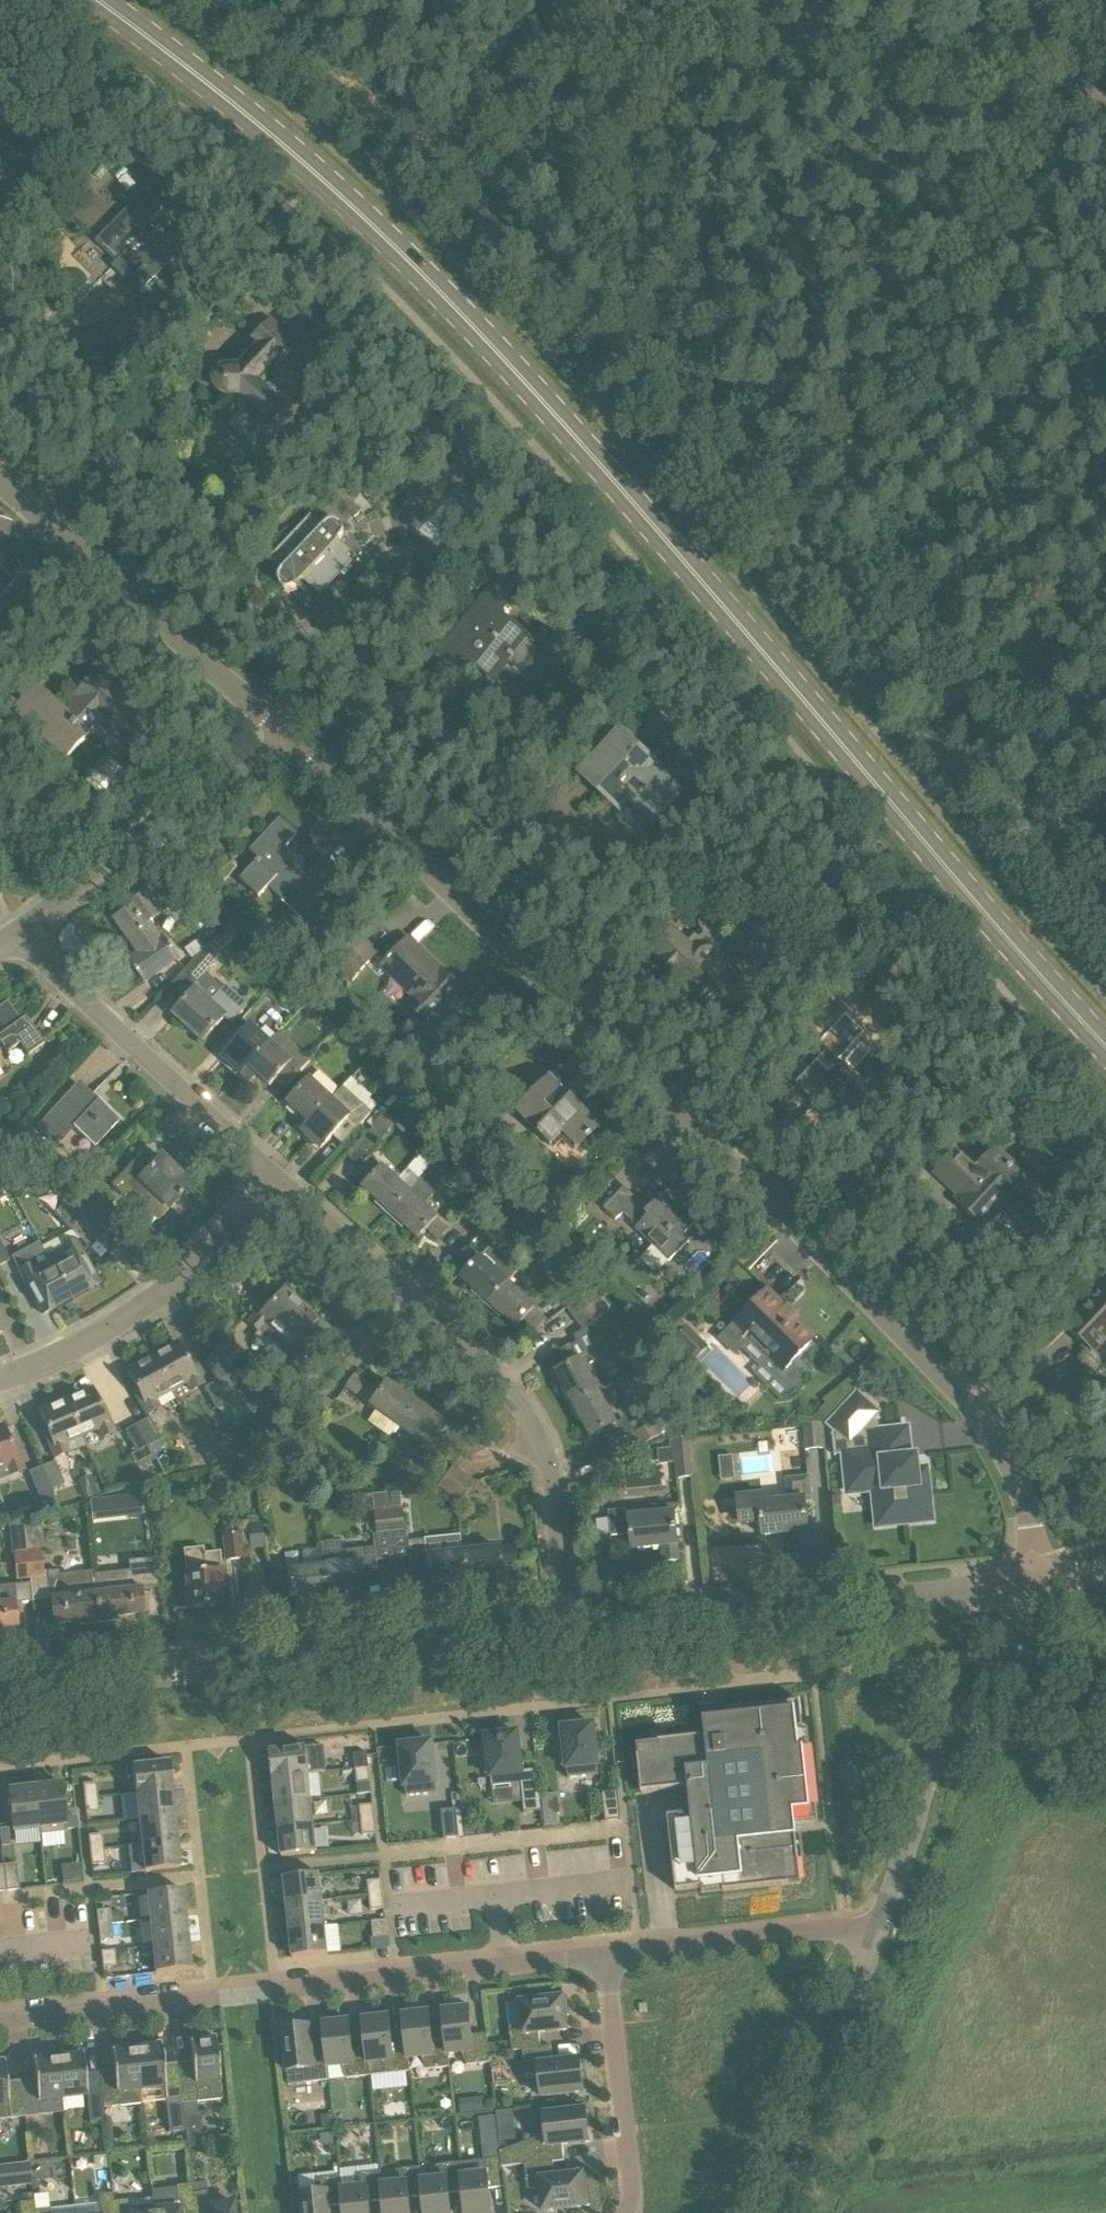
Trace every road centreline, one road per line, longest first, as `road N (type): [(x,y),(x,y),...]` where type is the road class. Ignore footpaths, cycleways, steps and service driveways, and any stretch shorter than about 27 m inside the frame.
road 1 (secondary): [(1105,1046),(458,310),(297,156),(94,0)]
road 2 (unclassified): [(1037,1581),(1017,1477),(961,1394),(706,1135),(292,739)]
road 3 (residential): [(0,2020),(606,1955)]
road 4 (unclassified): [(0,1691),(569,1632)]
road 5 (residential): [(569,1632),(552,1474),(533,1424),(517,1400),(278,1178)]
road 6 (unclassified): [(569,1632),(1037,1581)]
road 7 (track): [(1058,93),(599,0)]
road 8 (unclassified): [(882,1930),(942,1742),(1025,1650),(1037,1581)]
road 9 (unclassified): [(292,739),(0,482)]
road 10 (residential): [(278,1178),(18,933)]
road 11 (residential): [(0,1380),(105,1335),(198,1268),(278,1178)]
road 12 (residential): [(18,933),(292,739)]
road 13 (unclassified): [(787,2212),(882,1930)]
road 14 (residential): [(606,1955),(882,1930)]
road 15 (residential): [(627,2212),(606,1955)]
road 16 (track): [(1105,1740),(942,1742)]

